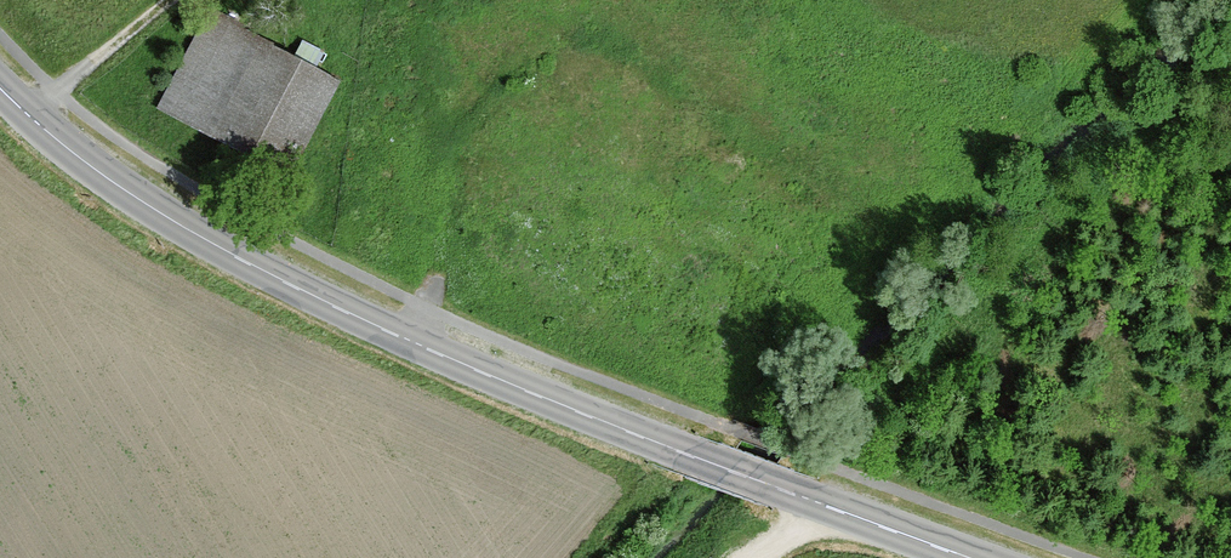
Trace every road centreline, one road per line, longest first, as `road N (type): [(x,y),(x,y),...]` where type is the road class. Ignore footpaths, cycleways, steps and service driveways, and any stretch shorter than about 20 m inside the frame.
road 1 (secondary): [(0,87),(109,180),(351,314),(535,394),(971,557)]
road 2 (track): [(26,113),(179,0)]

